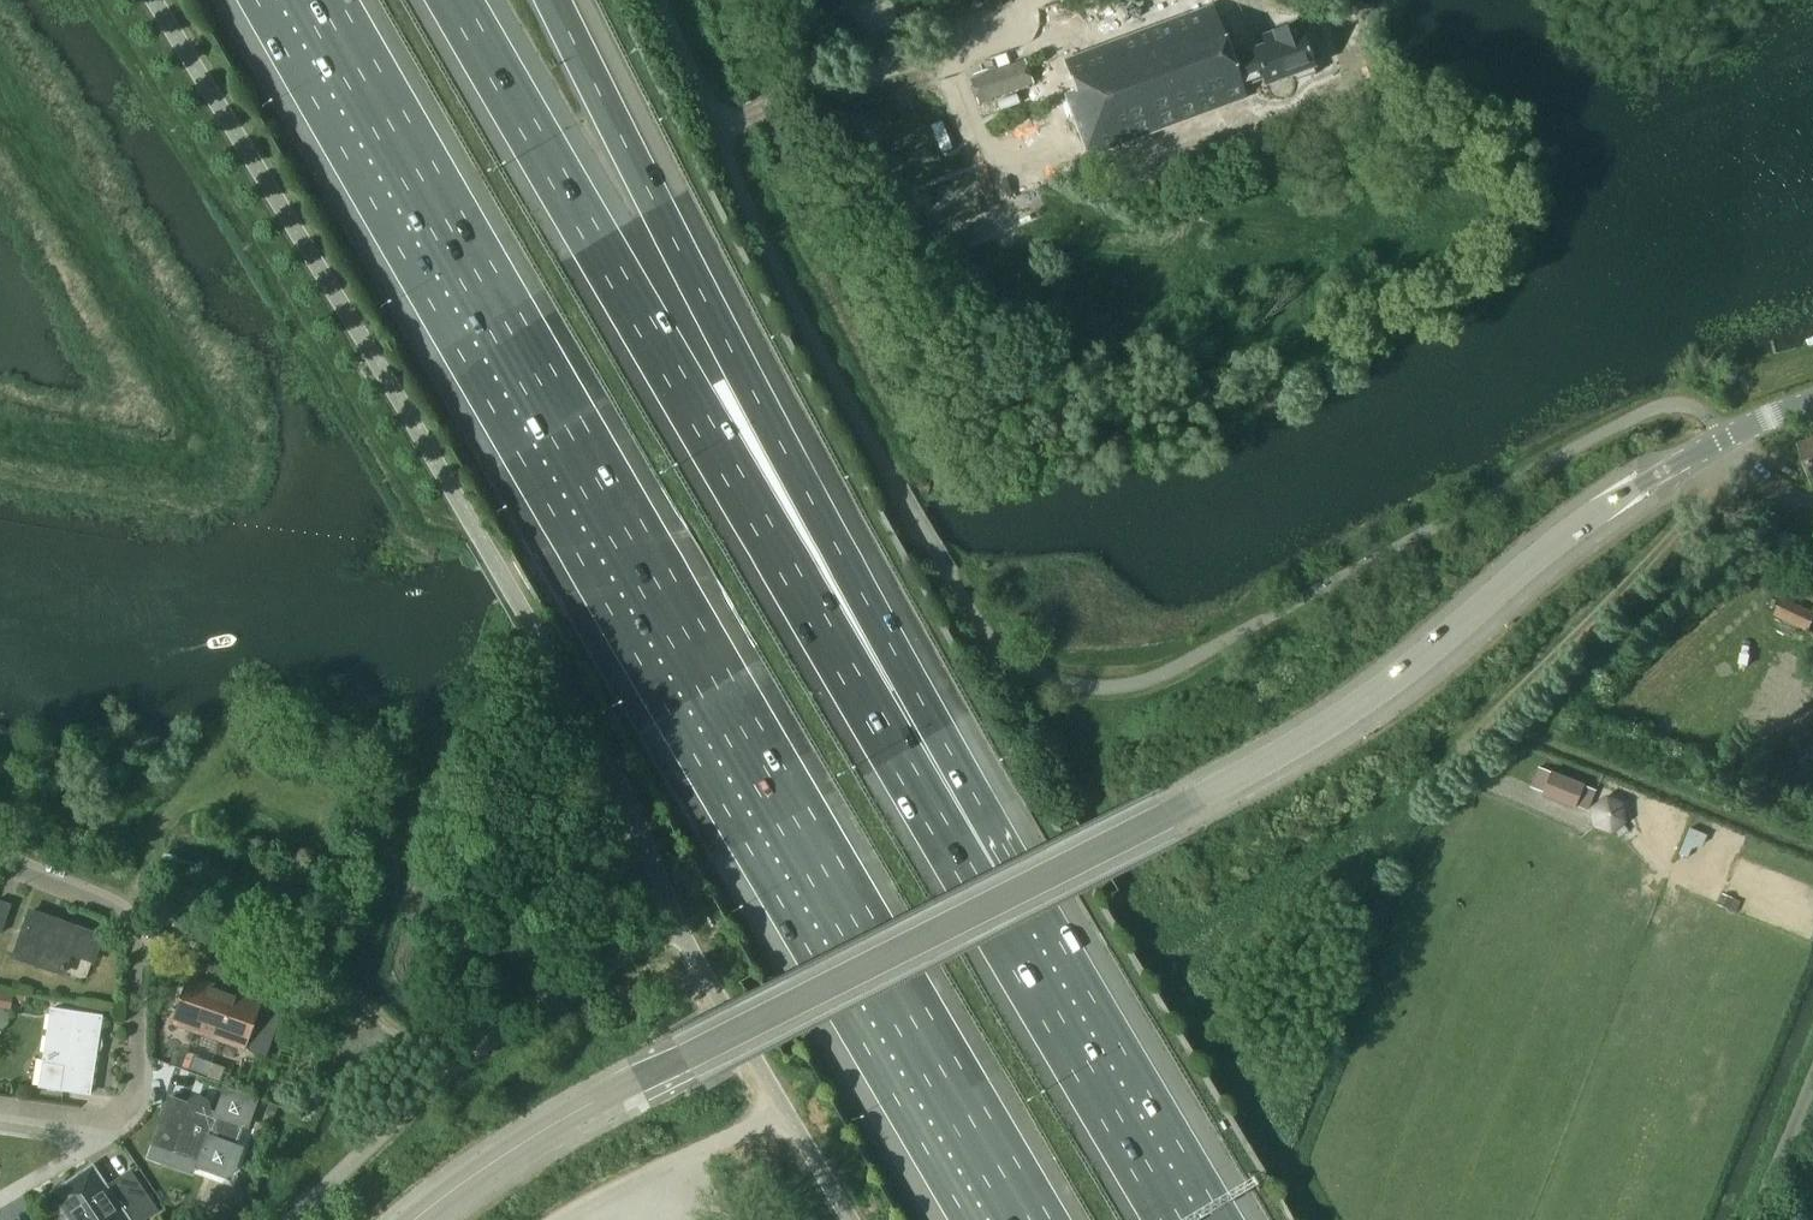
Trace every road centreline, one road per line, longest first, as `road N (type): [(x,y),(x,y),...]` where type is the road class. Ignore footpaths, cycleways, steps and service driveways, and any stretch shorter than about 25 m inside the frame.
road 1 (tertiary): [(412,1219),(558,1118),(1262,764),(1358,705),(1597,508),(1725,436),(1812,400)]
road 2 (motorway): [(312,0),(700,673),(1028,1219)]
road 3 (motorway): [(1005,905),(470,0)]
road 4 (motorway): [(1005,905),(878,618),(558,0)]
road 5 (track): [(1731,469),(1457,757)]
road 6 (motorway): [(1195,1219),(1005,905)]
road 7 (residential): [(0,866),(108,906),(133,927),(134,1090),(113,1116),(95,1120)]
road 8 (unclassified): [(557,1219),(783,1106)]
road 9 (unclassified): [(728,158),(655,0)]
road 10 (residential): [(0,1201),(85,1150),(95,1120)]

